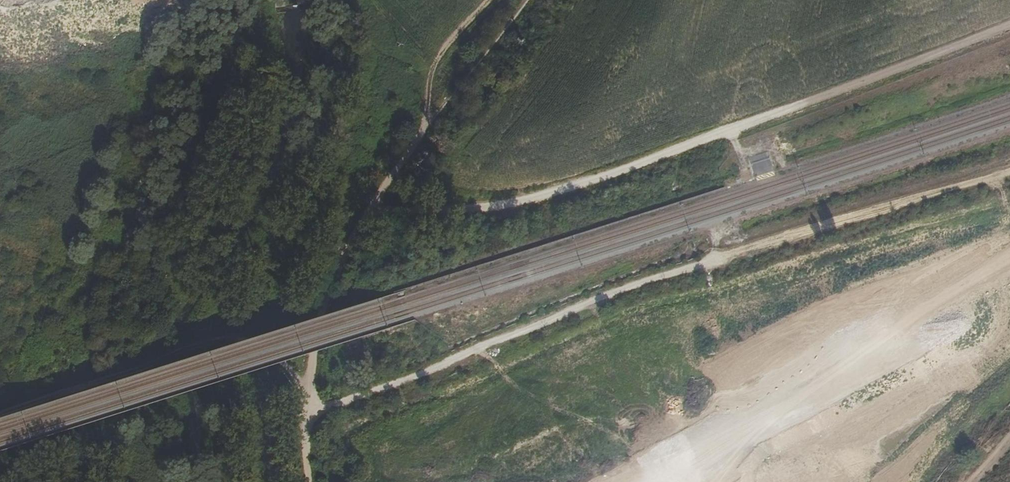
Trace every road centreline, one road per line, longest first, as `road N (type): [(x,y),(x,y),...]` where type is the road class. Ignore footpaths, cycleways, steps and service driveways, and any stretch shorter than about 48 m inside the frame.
road 1 (track): [(378,205),(472,207),(570,187),(1009,26)]
road 2 (track): [(710,261),(635,282),(360,395),(301,410)]
road 3 (track): [(378,205),(535,0)]
road 4 (track): [(301,410),(314,312),(344,245),(378,205)]

